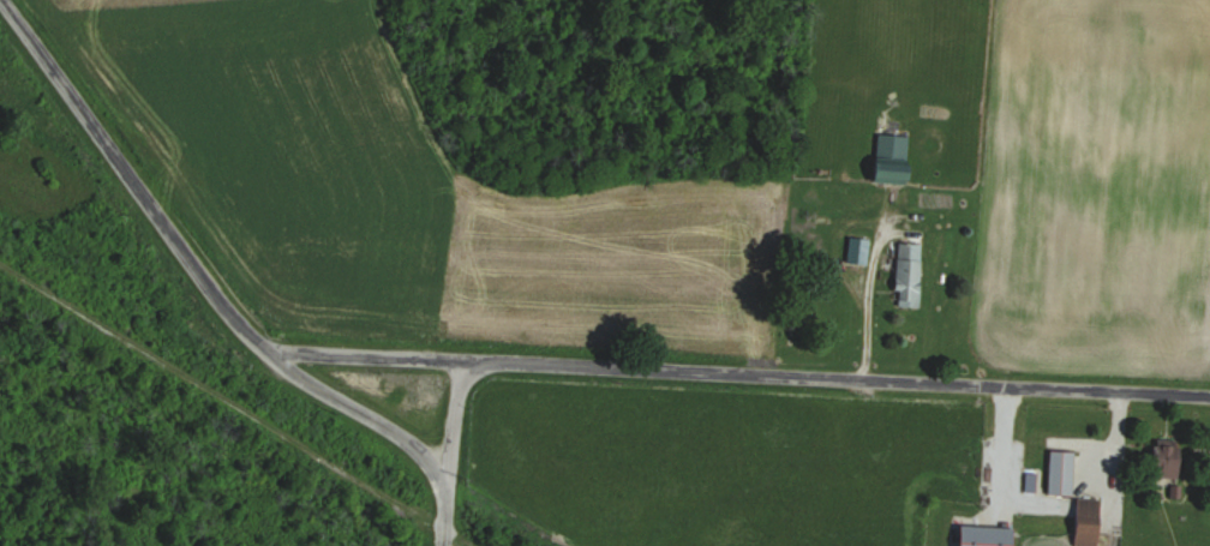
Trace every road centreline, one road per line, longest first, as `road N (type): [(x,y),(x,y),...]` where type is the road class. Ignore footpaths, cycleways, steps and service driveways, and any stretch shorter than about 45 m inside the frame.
road 1 (residential): [(1209,389),(766,367),(623,349),(272,346)]
road 2 (residential): [(443,457),(230,317),(0,6)]

